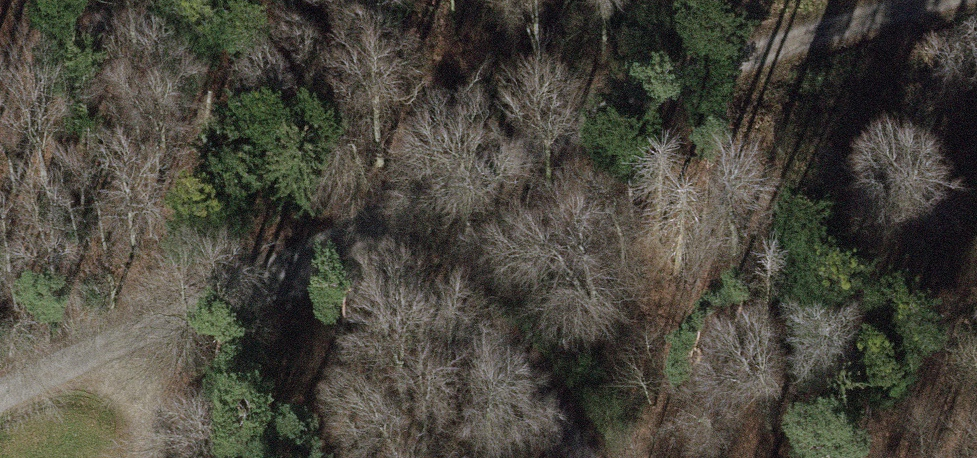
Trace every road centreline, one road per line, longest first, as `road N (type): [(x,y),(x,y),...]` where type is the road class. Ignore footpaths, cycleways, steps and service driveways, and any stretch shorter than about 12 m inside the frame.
road 1 (track): [(908,0),(681,76),(409,200),(313,262)]
road 2 (track): [(313,262),(0,400)]
road 3 (track): [(579,457),(536,384),(468,327),(313,262)]

